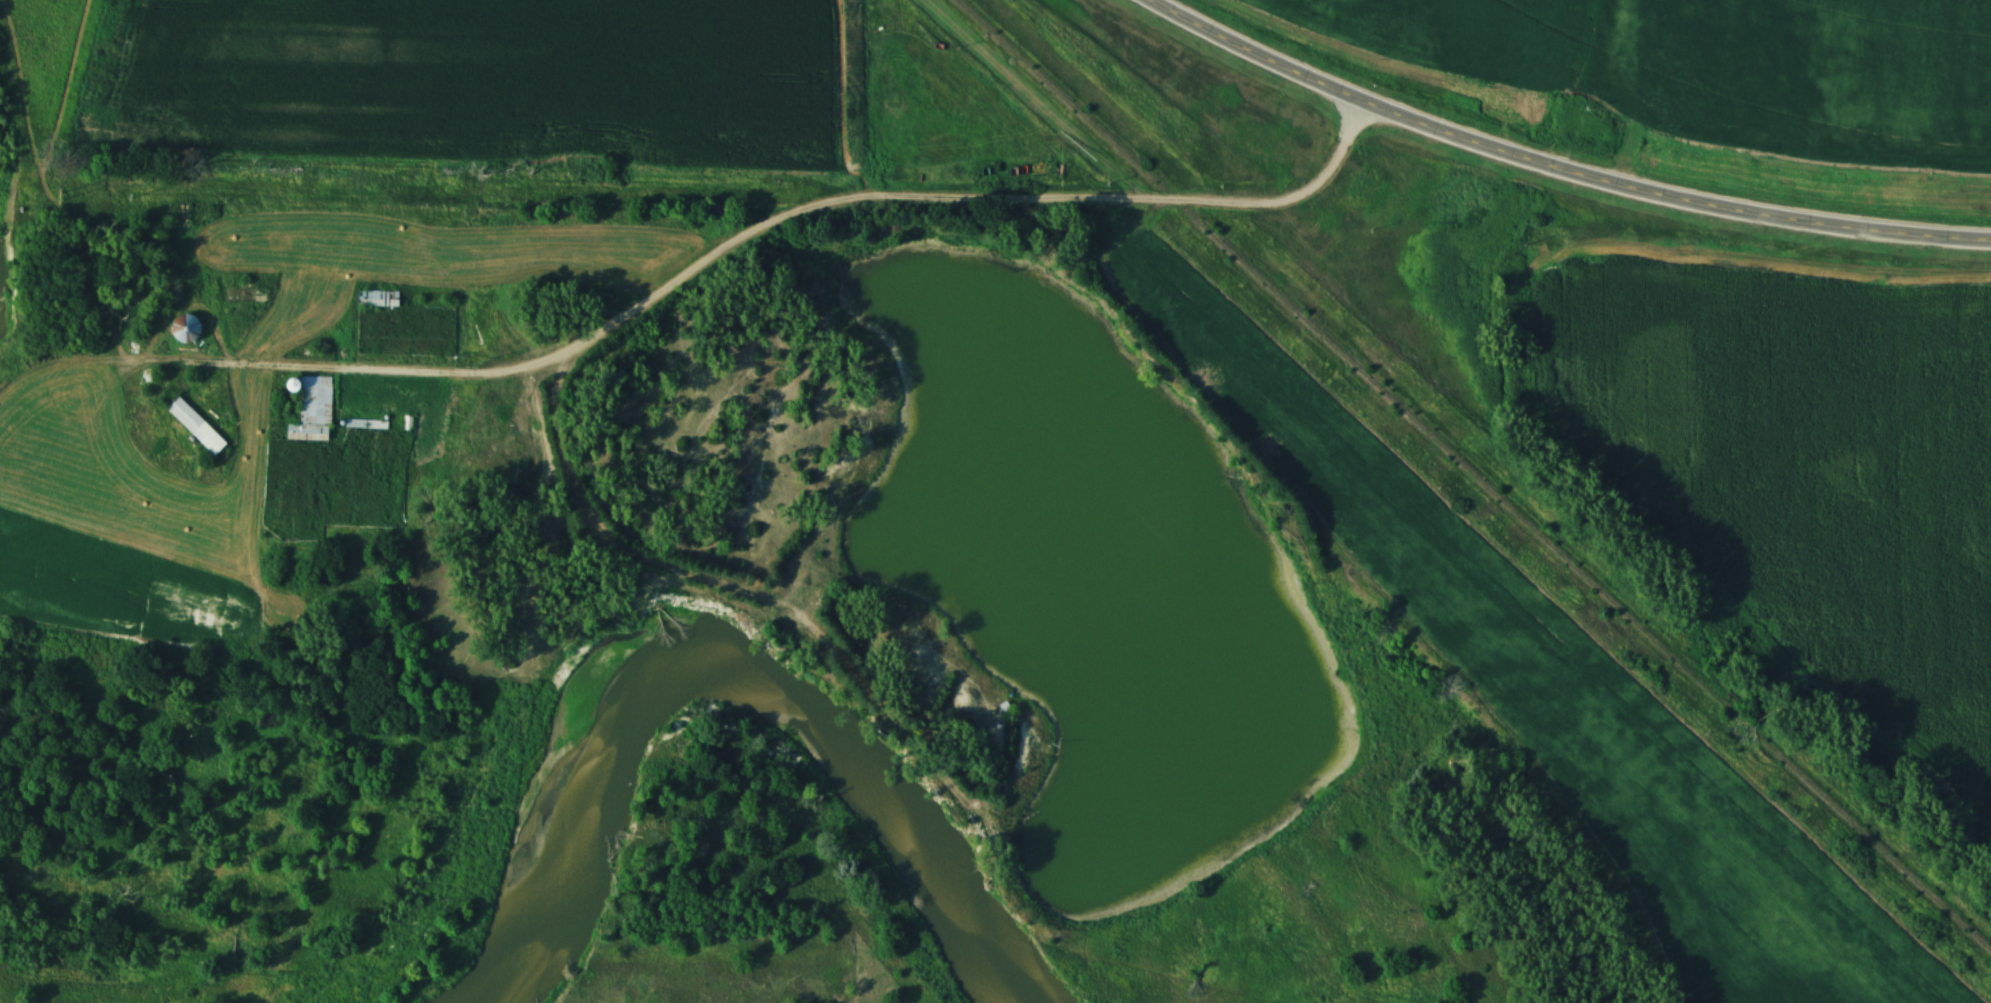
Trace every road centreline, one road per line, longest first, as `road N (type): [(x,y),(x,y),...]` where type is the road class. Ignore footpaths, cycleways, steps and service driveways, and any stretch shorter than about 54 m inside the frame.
road 1 (secondary): [(1990,248),(1785,227),(1613,193),(1441,140),(1224,48),(1136,0)]
road 2 (residential): [(1362,108),(1330,174),(1275,212),(1171,200),(864,206),(796,220),(562,366)]

